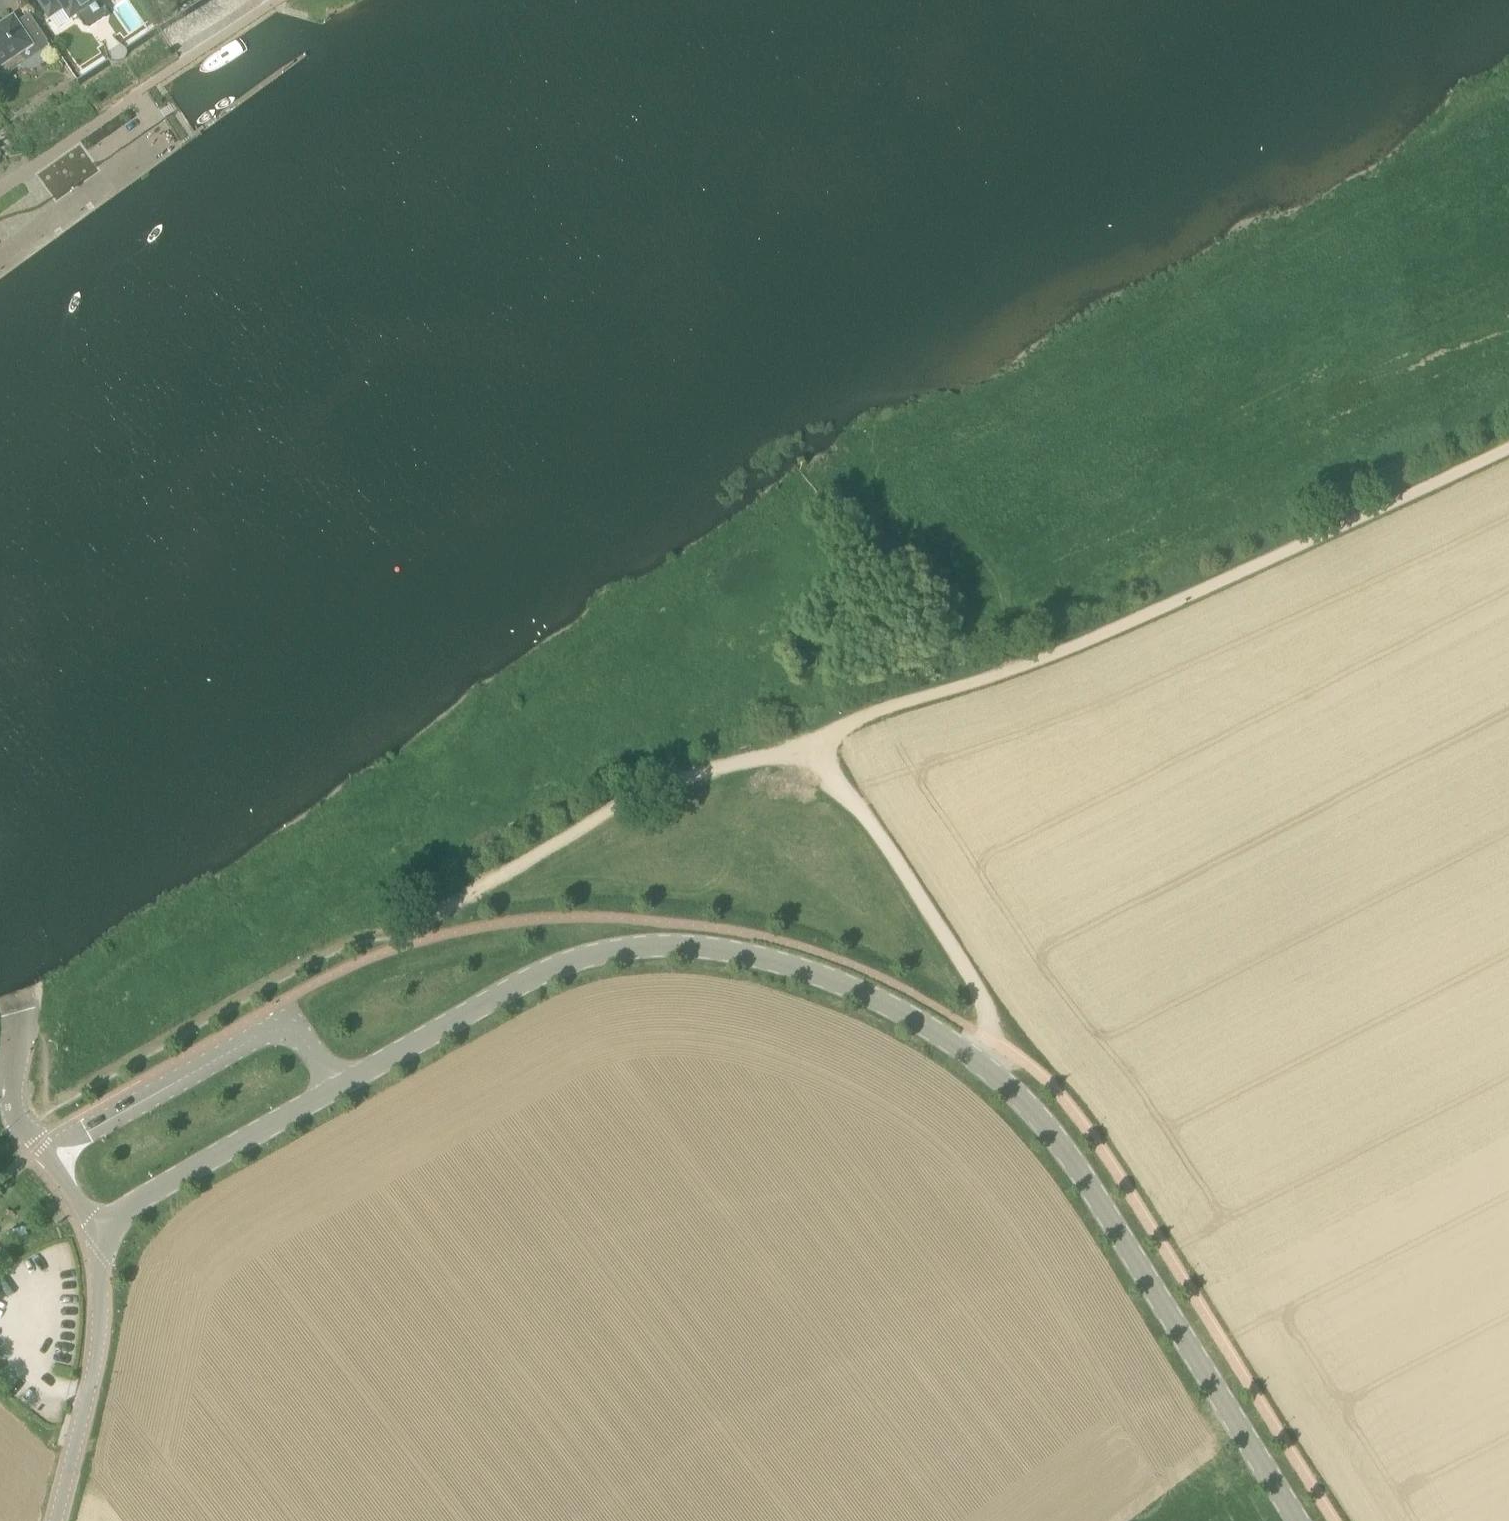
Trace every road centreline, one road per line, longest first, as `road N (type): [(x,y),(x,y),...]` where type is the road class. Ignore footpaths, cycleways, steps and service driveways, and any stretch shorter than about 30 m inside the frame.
road 1 (tertiary): [(1301,1520),(1076,1161),(976,1062),(832,979),(779,961),(681,950),(589,960),(528,984),(337,1093)]
road 2 (track): [(1508,448),(1112,632),(862,715),(810,748)]
road 3 (track): [(810,748),(647,790),(399,940)]
road 4 (tertiary): [(337,1093),(302,1035),(268,1033),(88,1134),(38,1146)]
road 5 (track): [(992,1042),(982,996),(878,834),(810,748)]
road 6 (tertiary): [(56,1520),(99,1333),(102,1227)]
road 7 (tertiary): [(102,1227),(337,1093)]
road 8 (track): [(102,1227),(34,1272),(38,1368),(83,1411)]
road 9 (tertiary): [(38,1146),(18,1122),(13,1092),(20,1000)]

